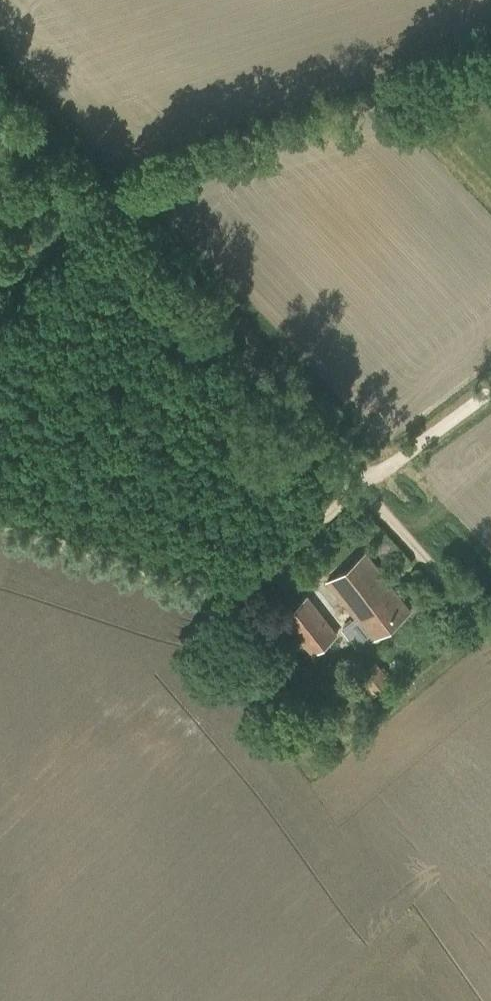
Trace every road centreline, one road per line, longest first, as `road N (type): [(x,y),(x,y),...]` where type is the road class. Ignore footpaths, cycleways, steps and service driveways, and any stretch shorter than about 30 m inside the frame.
road 1 (track): [(0,97),(490,616)]
road 2 (track): [(0,517),(224,584),(490,389)]

